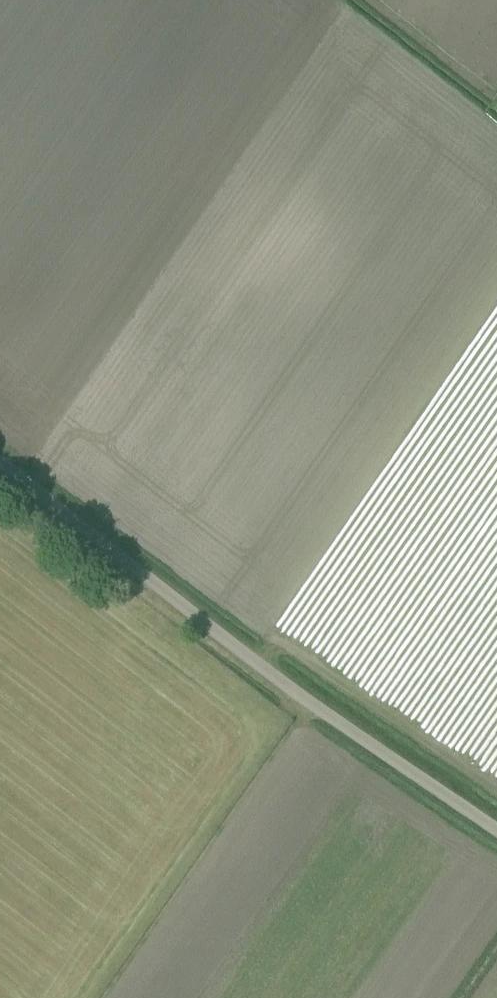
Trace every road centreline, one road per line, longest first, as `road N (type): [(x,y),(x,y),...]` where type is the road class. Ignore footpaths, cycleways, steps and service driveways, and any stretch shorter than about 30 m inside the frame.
road 1 (unclassified): [(496,825),(177,602),(0,455)]

